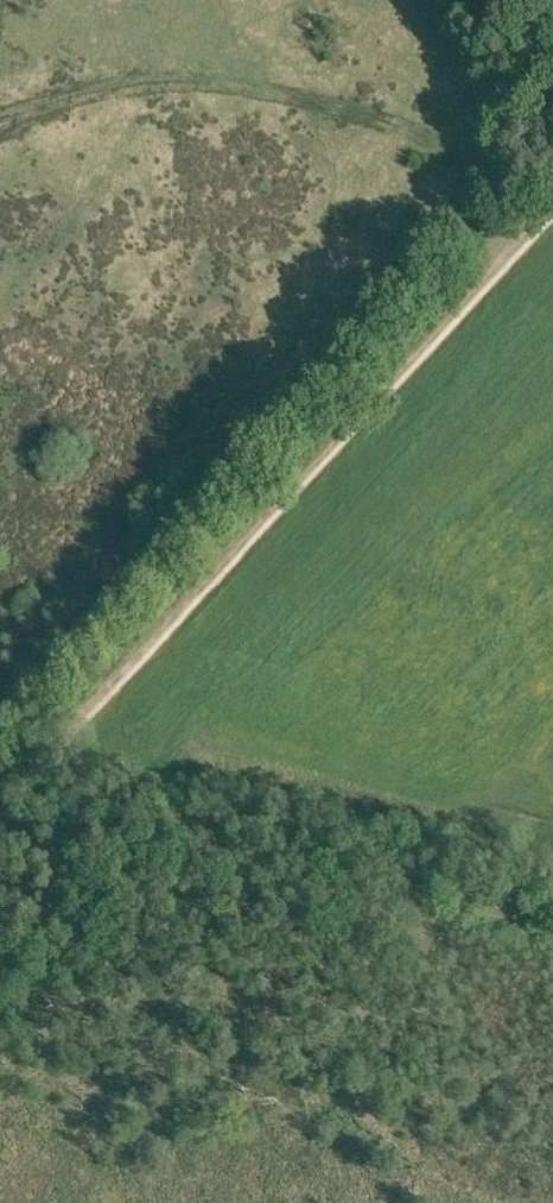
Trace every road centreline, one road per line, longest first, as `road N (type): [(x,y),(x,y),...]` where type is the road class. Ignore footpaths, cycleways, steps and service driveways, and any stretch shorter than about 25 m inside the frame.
road 1 (track): [(552,199),(76,716),(15,763),(0,793)]

